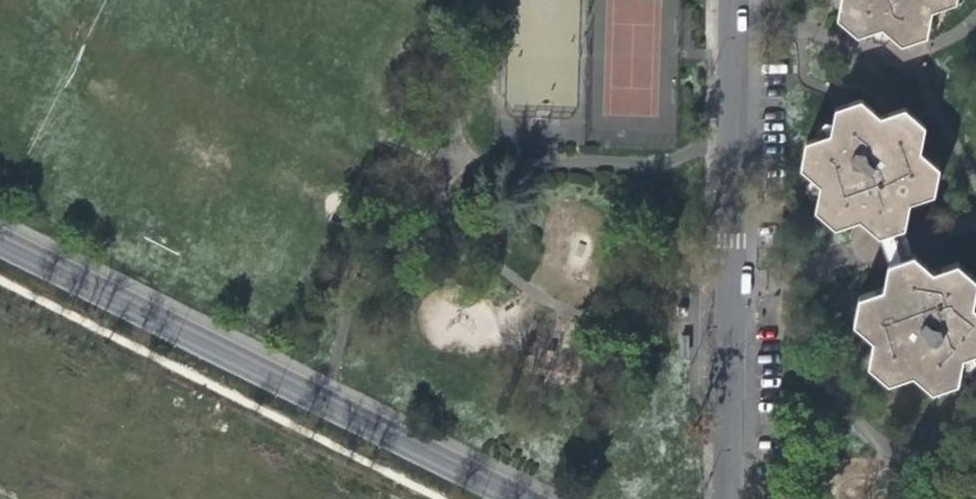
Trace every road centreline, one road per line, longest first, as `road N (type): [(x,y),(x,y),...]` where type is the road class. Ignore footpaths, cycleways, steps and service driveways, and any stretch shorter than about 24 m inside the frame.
road 1 (residential): [(522,498),(0,241)]
road 2 (residential): [(732,0),(723,498)]

